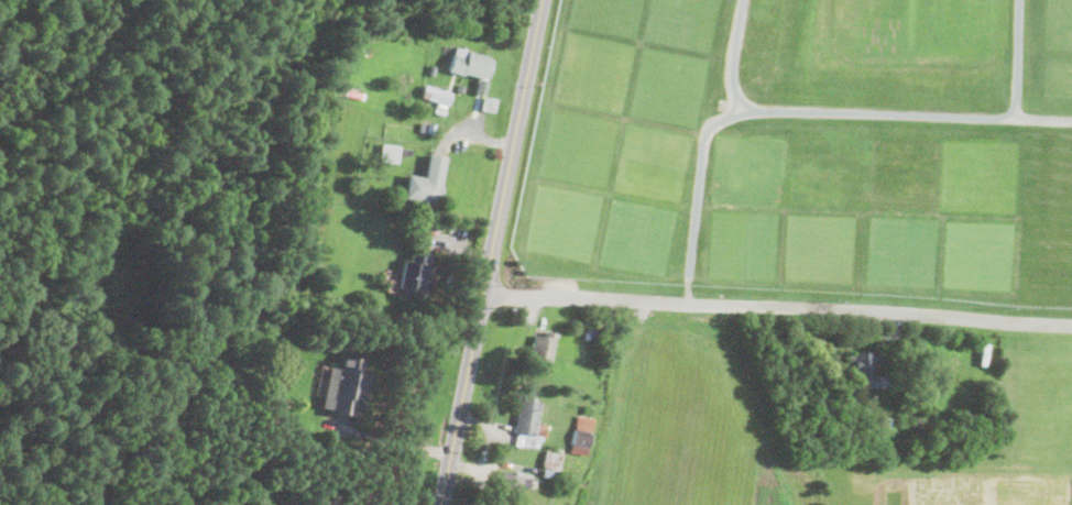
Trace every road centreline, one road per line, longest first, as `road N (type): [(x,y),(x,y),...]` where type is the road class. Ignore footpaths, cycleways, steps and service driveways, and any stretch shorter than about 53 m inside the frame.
road 1 (residential): [(483,294),(1071,323)]
road 2 (tertiary): [(440,504),(543,0)]

